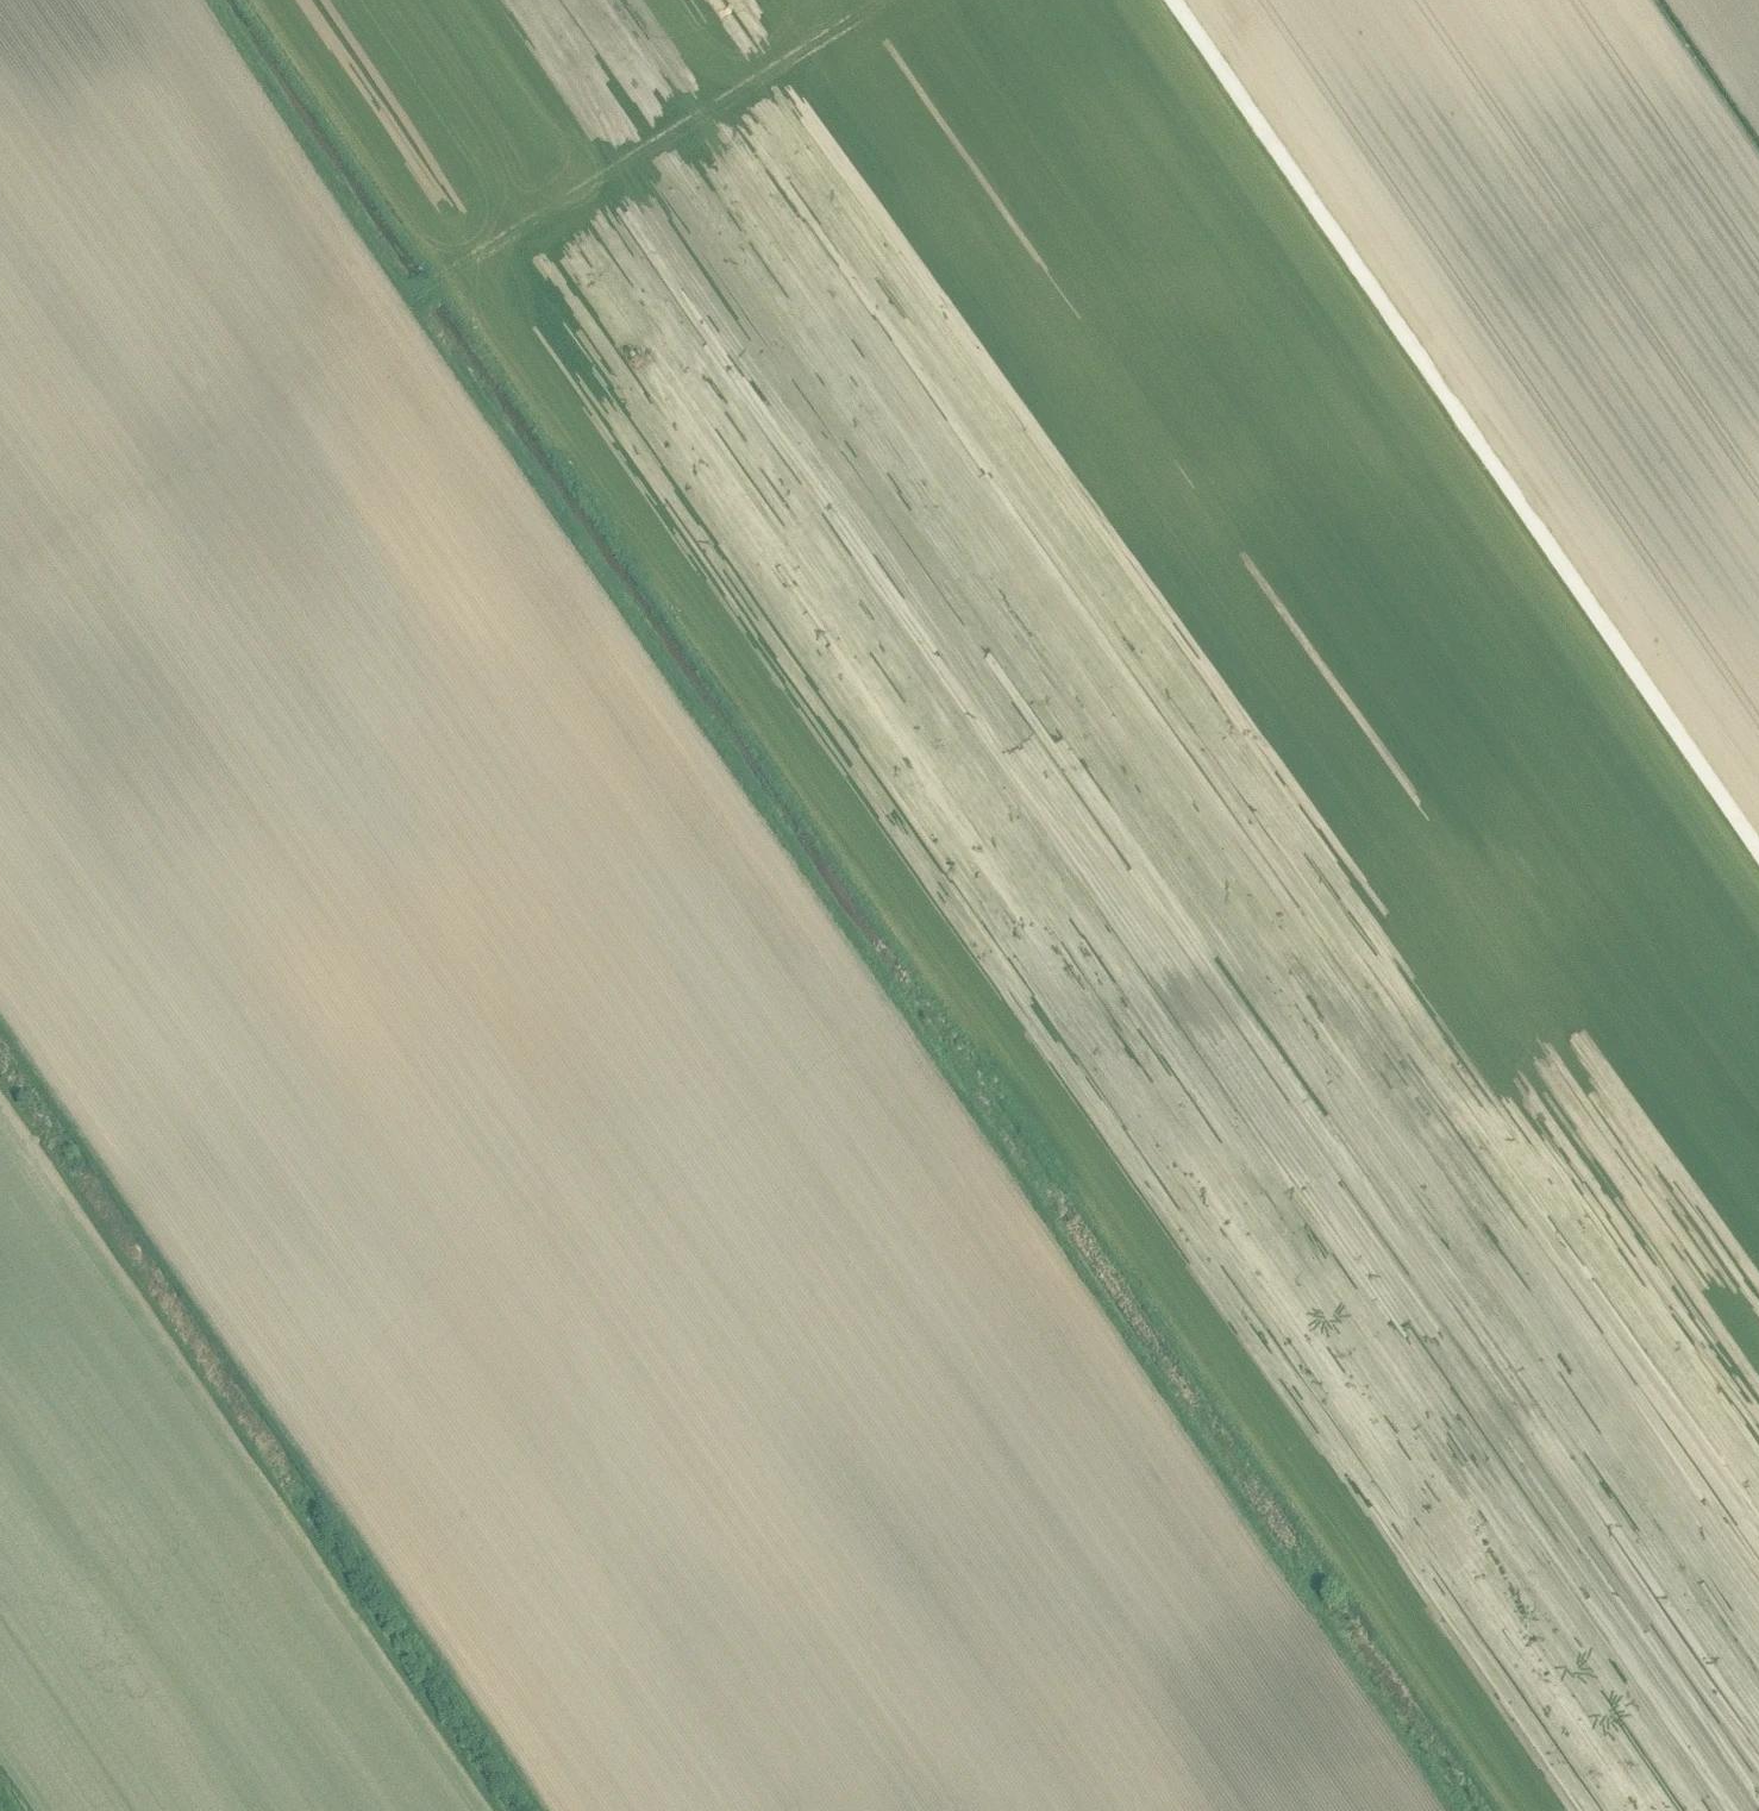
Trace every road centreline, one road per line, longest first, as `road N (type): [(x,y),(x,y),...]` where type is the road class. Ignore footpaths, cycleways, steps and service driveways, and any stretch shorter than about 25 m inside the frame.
road 1 (track): [(1758,870),(1158,0)]

